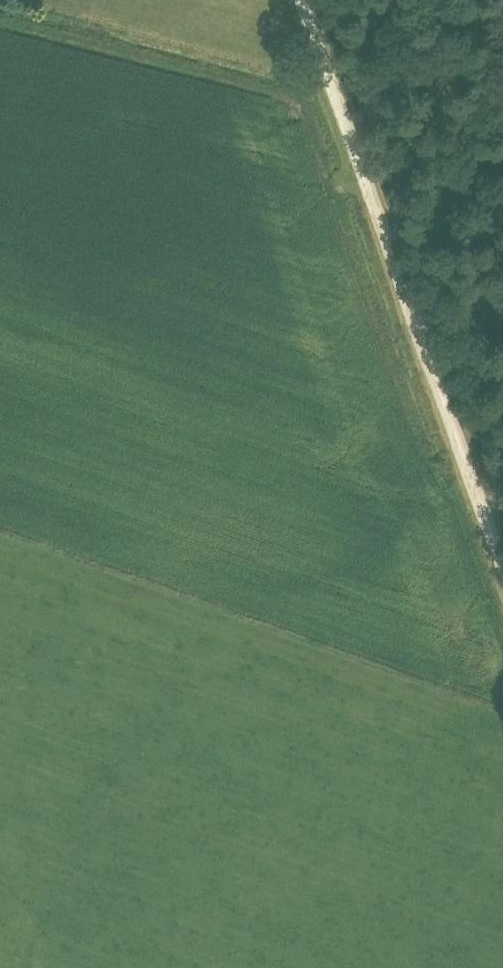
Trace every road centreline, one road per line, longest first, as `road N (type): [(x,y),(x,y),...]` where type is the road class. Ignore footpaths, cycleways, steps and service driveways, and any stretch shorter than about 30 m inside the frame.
road 1 (unclassified): [(502,556),(300,0)]
road 2 (track): [(502,138),(402,284)]

